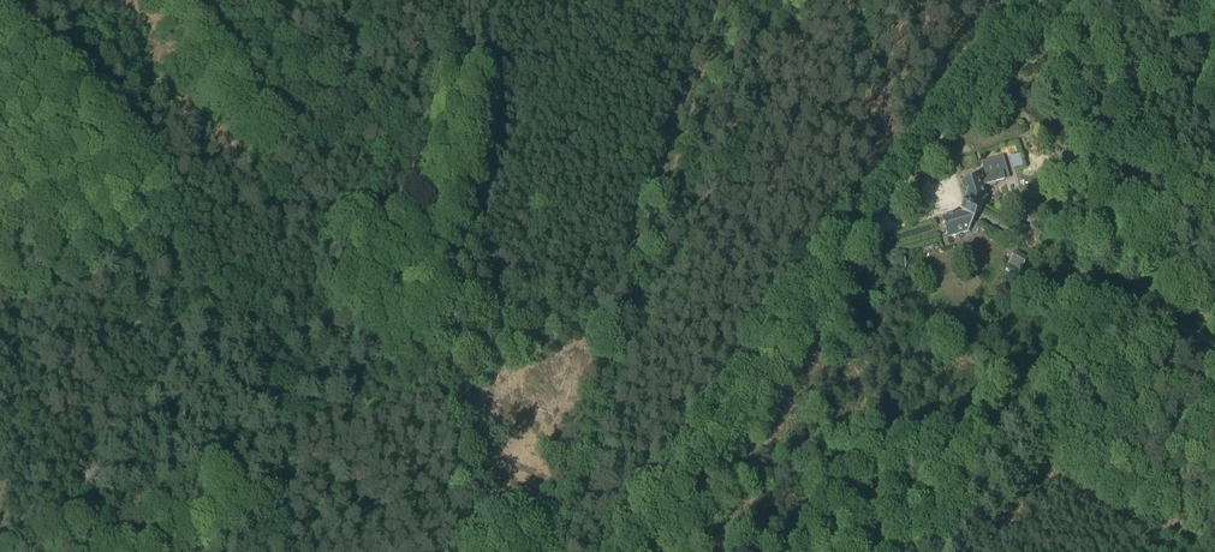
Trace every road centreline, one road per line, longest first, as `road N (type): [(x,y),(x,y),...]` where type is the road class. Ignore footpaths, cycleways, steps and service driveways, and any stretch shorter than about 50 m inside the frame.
road 1 (track): [(726,0),(555,551)]
road 2 (track): [(451,383),(433,306),(178,0)]
road 3 (unclassified): [(623,551),(871,226)]
road 4 (unclassified): [(930,149),(1044,0)]
road 5 (track): [(482,551),(451,383)]
road 6 (track): [(1041,436),(953,551)]

